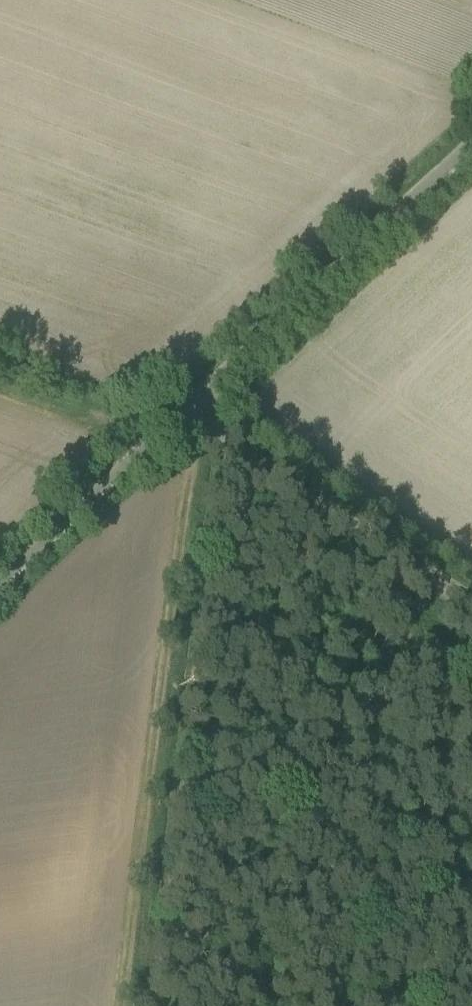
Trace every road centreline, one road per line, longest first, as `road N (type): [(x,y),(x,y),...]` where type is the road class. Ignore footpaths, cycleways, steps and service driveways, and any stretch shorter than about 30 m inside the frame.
road 1 (unclassified): [(182,409),(471,142)]
road 2 (unclassified): [(471,593),(182,409)]
road 3 (unclassified): [(0,578),(182,409)]

